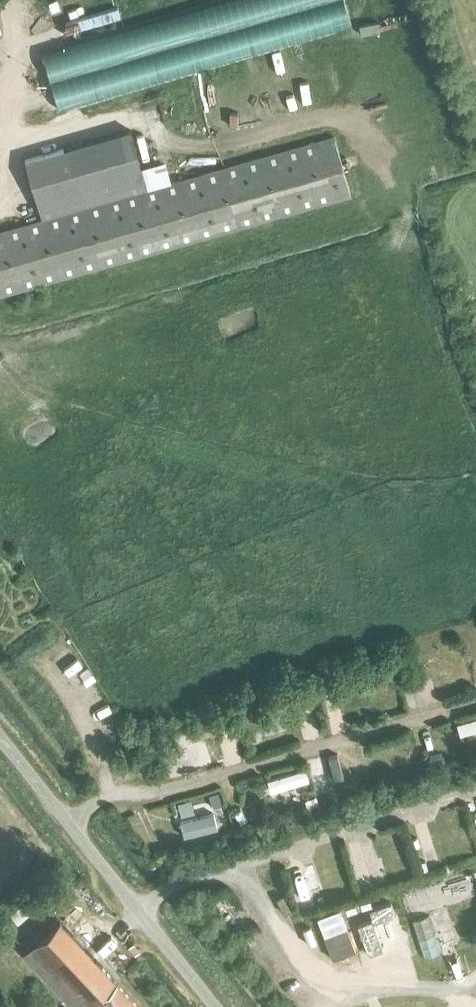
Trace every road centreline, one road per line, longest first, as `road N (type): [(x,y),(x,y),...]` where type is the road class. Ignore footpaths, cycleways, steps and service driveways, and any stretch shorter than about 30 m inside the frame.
road 1 (unclassified): [(215,1006),(0,736)]

